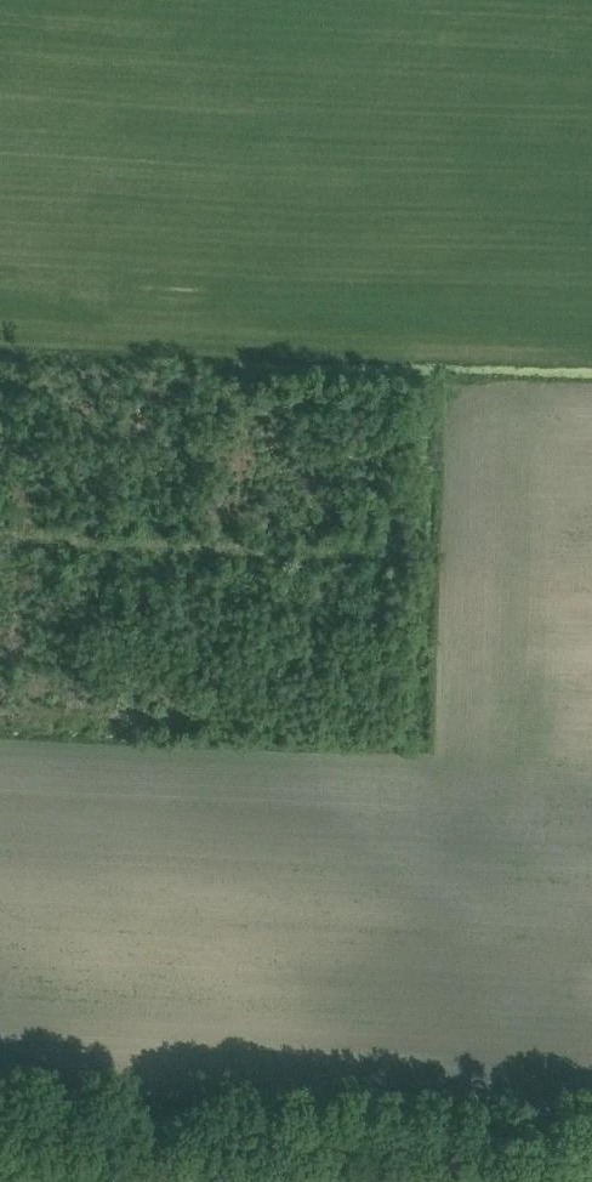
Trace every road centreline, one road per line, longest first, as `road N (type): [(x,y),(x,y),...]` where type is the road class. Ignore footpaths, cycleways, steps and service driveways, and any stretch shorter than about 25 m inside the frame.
road 1 (unclassified): [(591,1149),(0,1123)]
road 2 (track): [(591,366),(0,344)]
road 3 (track): [(0,536),(347,554)]

